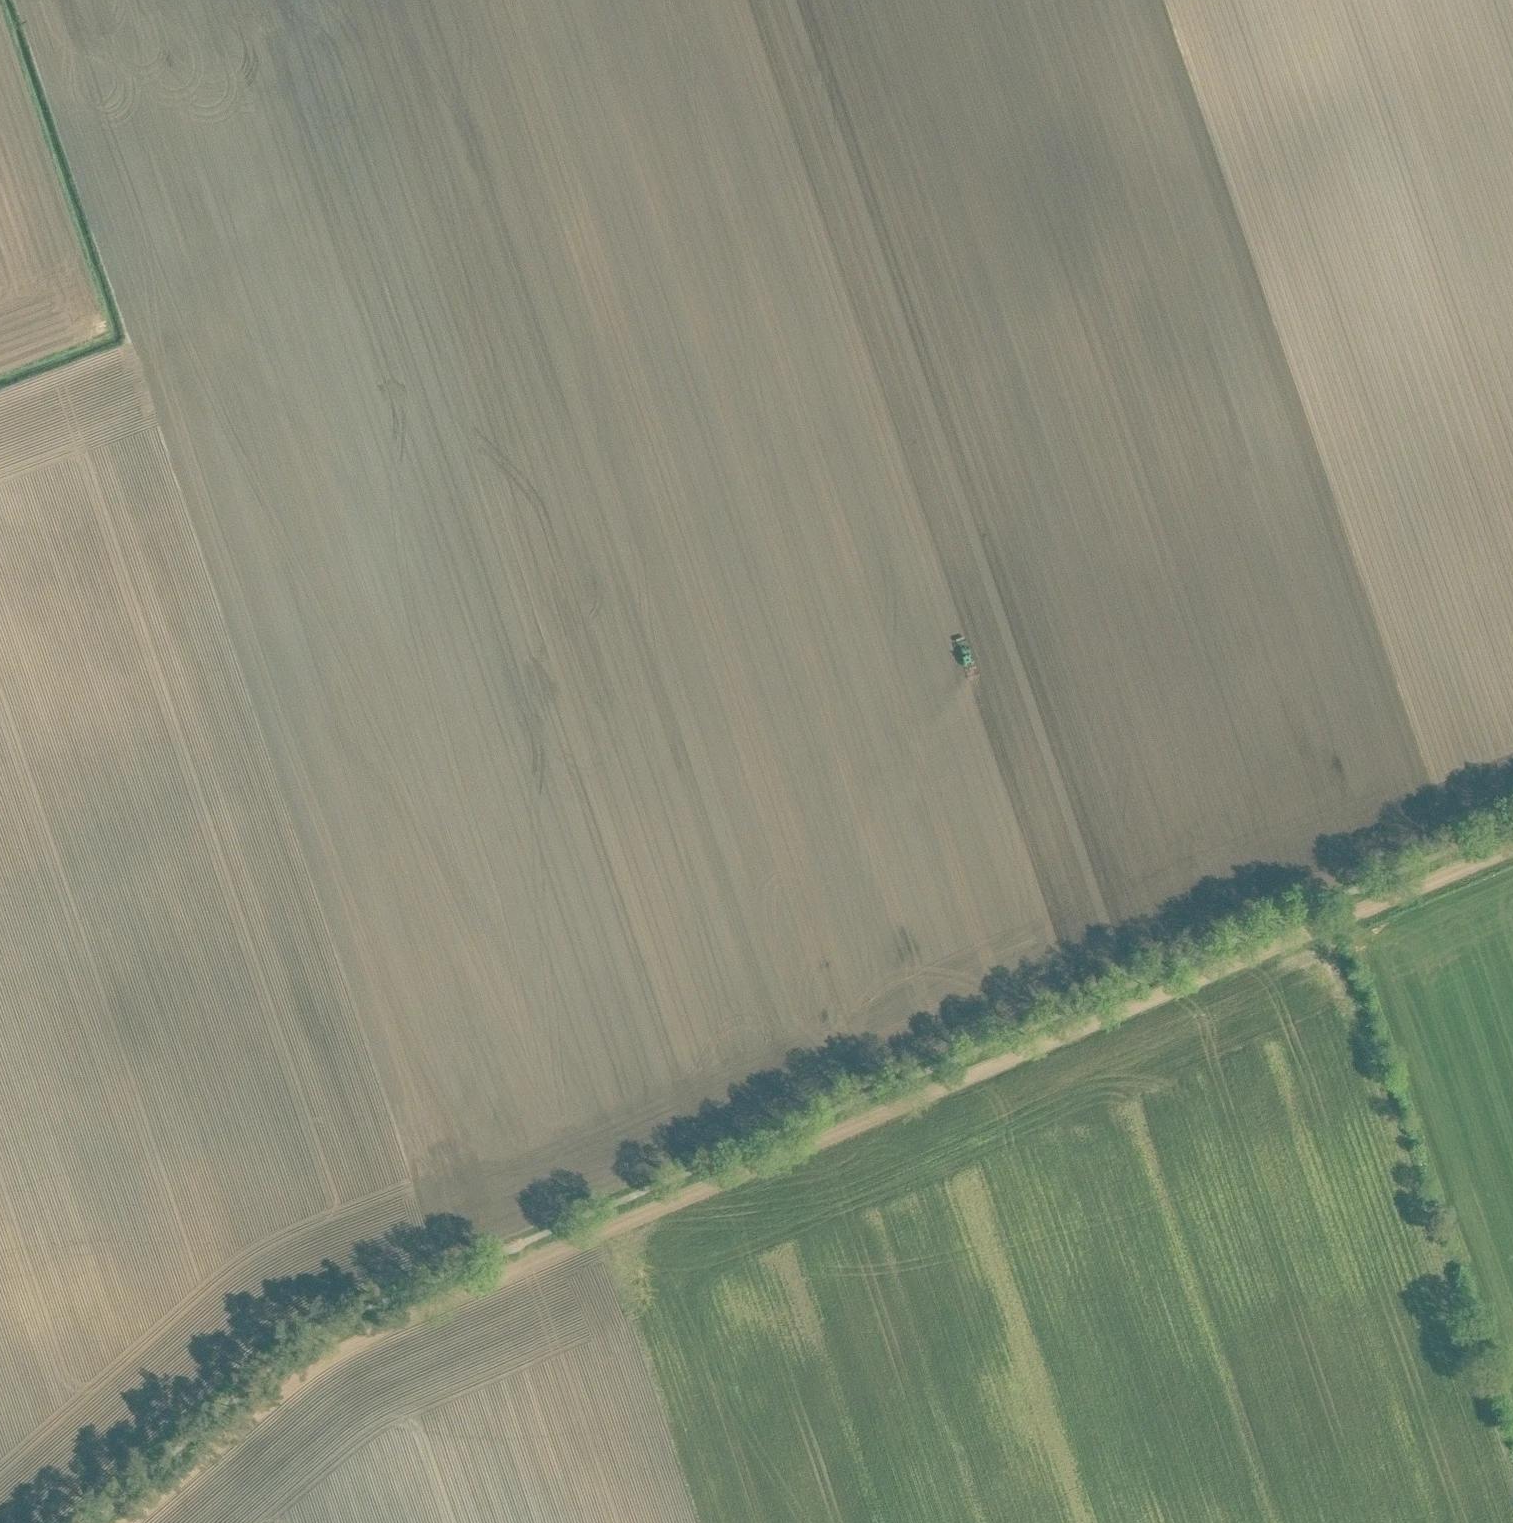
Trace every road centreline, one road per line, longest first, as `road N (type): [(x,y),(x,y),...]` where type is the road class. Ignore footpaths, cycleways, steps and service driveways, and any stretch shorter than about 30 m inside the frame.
road 1 (track): [(1512,846),(361,1337),(280,1388),(126,1522)]
road 2 (track): [(1353,913),(1512,1385)]

